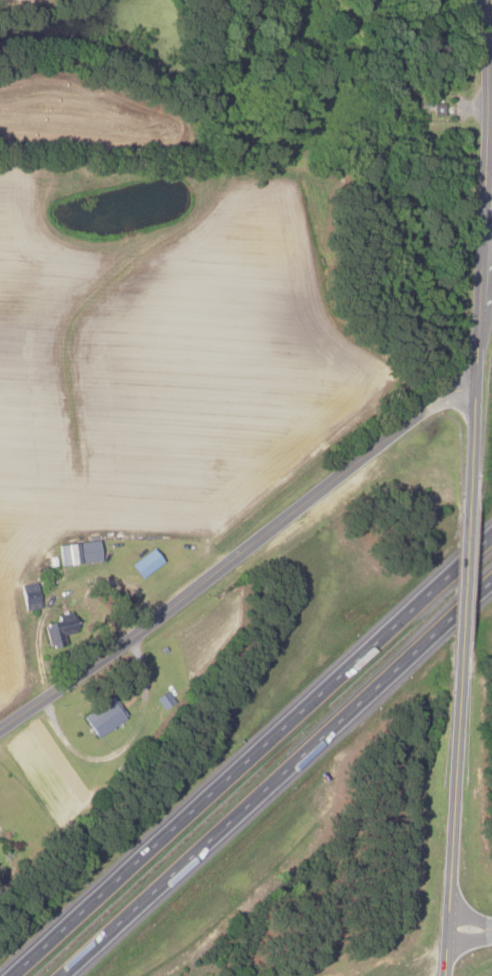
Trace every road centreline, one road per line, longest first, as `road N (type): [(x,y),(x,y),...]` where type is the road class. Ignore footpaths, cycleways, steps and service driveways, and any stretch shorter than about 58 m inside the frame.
road 1 (motorway): [(491,534),(20,975)]
road 2 (residential): [(0,727),(440,397),(474,384)]
road 3 (motorway): [(70,975),(491,586)]
road 4 (residential): [(446,975),(460,681)]
road 5 (residential): [(488,213),(478,0)]
road 6 (residential): [(460,681),(471,478)]
road 7 (residential): [(474,384),(488,213)]

